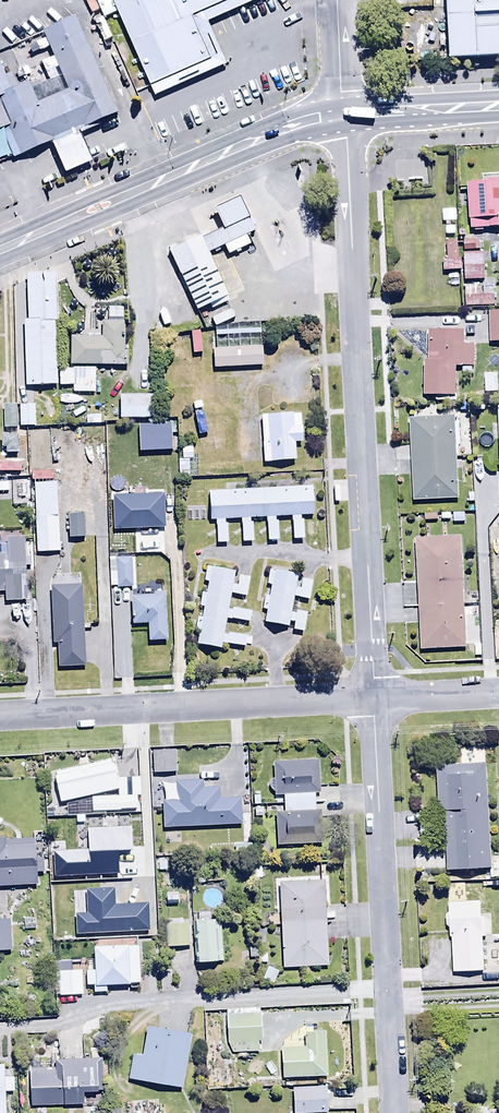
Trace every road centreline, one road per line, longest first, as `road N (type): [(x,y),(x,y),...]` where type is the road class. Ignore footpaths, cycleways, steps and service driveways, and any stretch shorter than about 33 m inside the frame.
road 1 (residential): [(339,114),(371,698)]
road 2 (residential): [(371,698),(392,1112)]
road 3 (residential): [(0,716),(371,698)]
road 4 (trunk): [(0,249),(290,123),(339,114)]
road 5 (trunk): [(339,114),(498,106)]
road 6 (residential): [(371,698),(498,692)]

